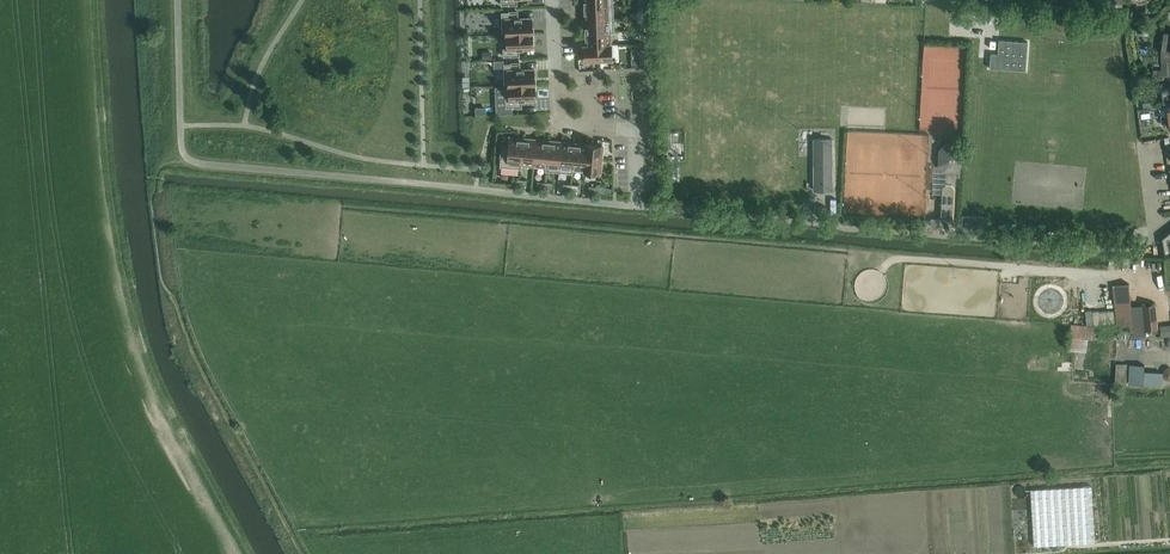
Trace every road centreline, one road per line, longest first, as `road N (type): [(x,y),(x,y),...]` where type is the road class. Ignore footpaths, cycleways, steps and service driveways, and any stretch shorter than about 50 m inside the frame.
road 1 (residential): [(552,0),(558,93),(596,126),(653,127)]

